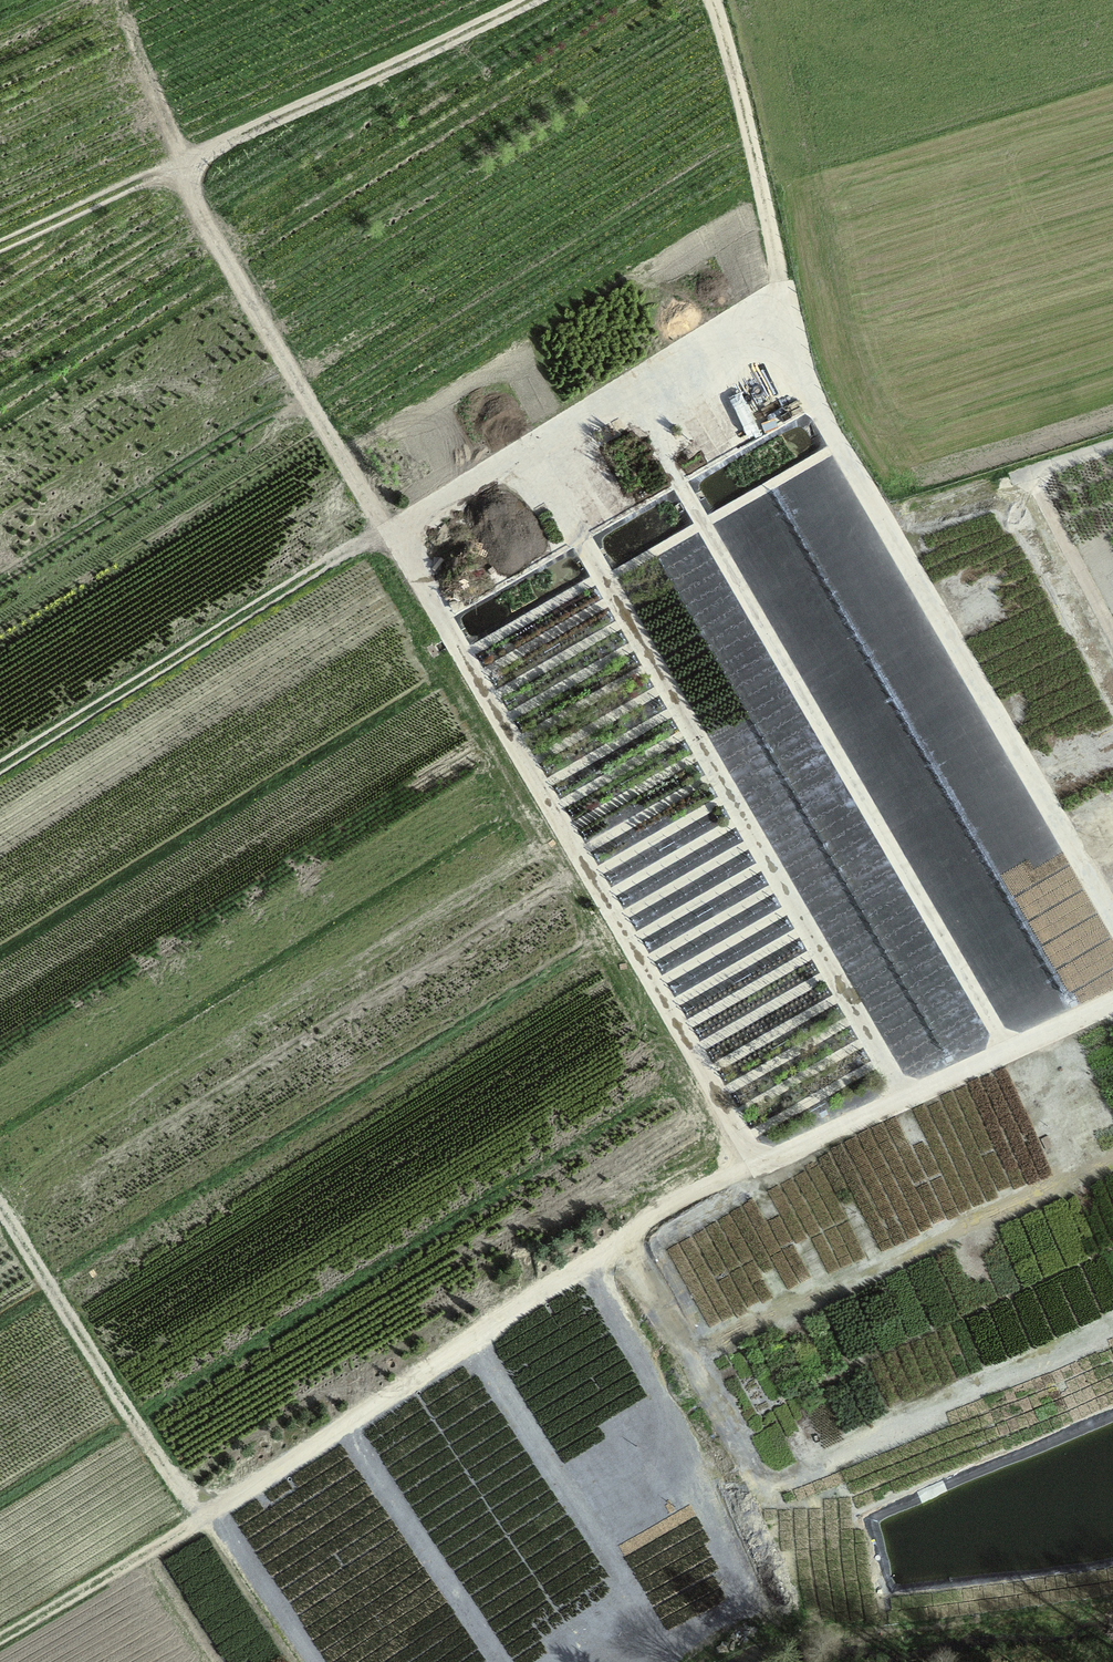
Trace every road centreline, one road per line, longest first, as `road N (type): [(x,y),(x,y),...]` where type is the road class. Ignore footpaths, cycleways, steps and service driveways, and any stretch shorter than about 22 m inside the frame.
road 1 (track): [(924,1515),(762,1172),(178,166)]
road 2 (track): [(1112,1010),(762,1172),(0,1647)]
road 3 (track): [(714,0),(816,408),(1112,926)]
road 4 (track): [(0,767),(383,529),(787,298)]
road 5 (track): [(0,247),(551,0)]
road 6 (track): [(729,1115),(1111,923)]
road 7 (track): [(203,1526),(0,1205)]
road 8 (track): [(1112,454),(1031,482),(1112,638)]
road 9 (track): [(308,1661),(218,1517)]

